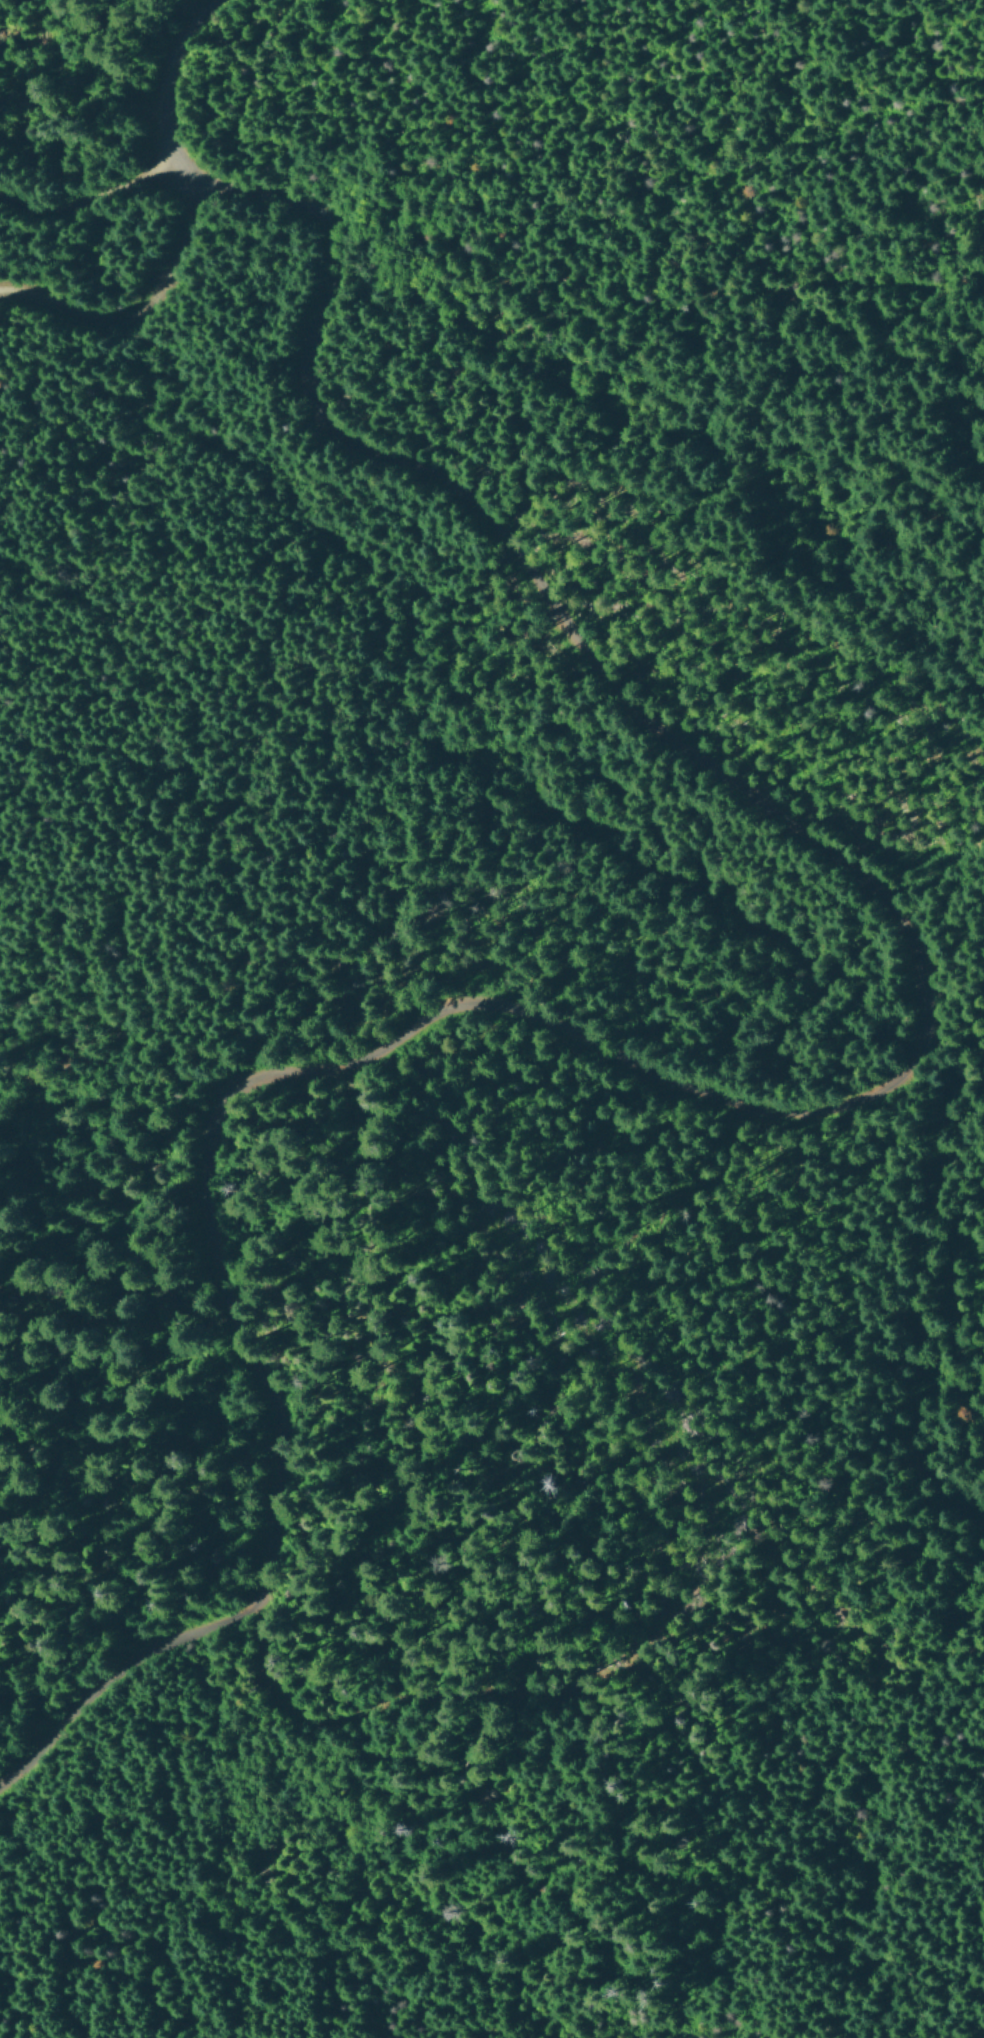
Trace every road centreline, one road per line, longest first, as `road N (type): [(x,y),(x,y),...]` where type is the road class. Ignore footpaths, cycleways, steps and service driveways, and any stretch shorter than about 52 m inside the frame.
road 1 (residential): [(0,1783),(118,1673),(255,1605),(267,1584),(276,1462),(254,1358),(225,1296),(200,1172),(205,1139),(243,1084),(359,1059),(451,1015),(486,1010),(724,1102),(823,1110),(898,1079),(915,1057),(921,1024),(918,968),(904,927),(875,892),(766,802),(626,705),(473,505),(321,422),(306,394),(327,274),(327,244),(315,218),(199,175),(163,137),(169,66),(184,25),(211,0)]
road 2 (residential): [(0,298),(93,320),(134,314),(177,254),(199,175)]
road 3 (residential): [(0,199),(71,203),(180,158)]

